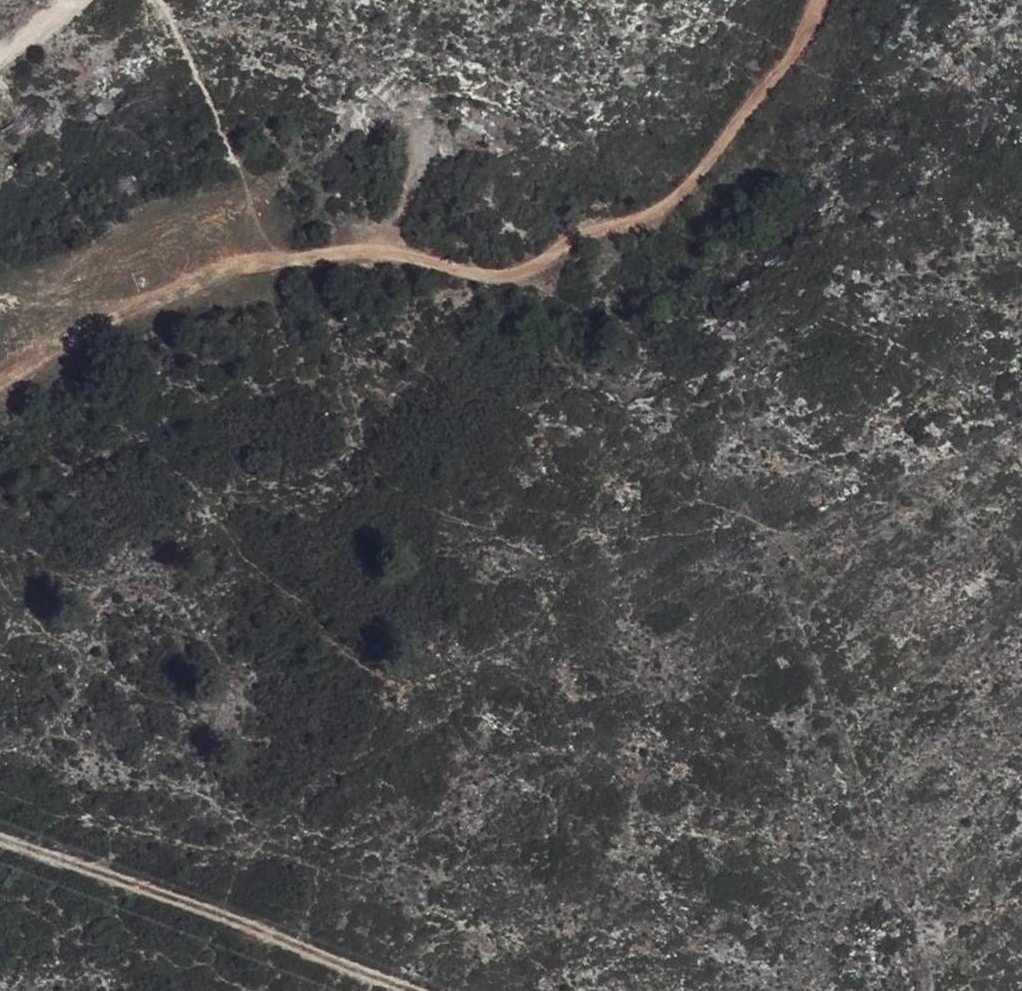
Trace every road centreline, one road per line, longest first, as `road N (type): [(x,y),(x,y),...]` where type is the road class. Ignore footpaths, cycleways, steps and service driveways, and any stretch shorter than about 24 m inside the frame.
road 1 (track): [(830,0),(691,197),(481,267),(342,251),(250,262),(120,310),(0,377)]
road 2 (track): [(0,841),(421,990)]

